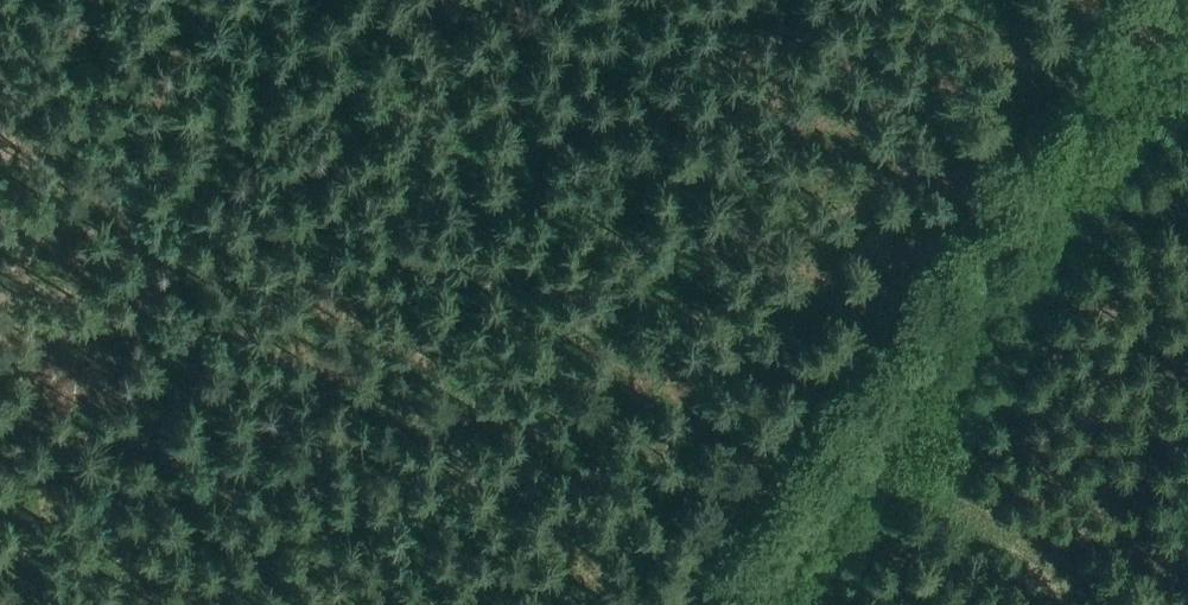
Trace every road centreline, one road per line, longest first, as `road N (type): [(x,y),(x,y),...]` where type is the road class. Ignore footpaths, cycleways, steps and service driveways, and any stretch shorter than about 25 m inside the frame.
road 1 (track): [(747,604),(1148,39),(1187,13)]
road 2 (track): [(1109,604),(851,458)]

